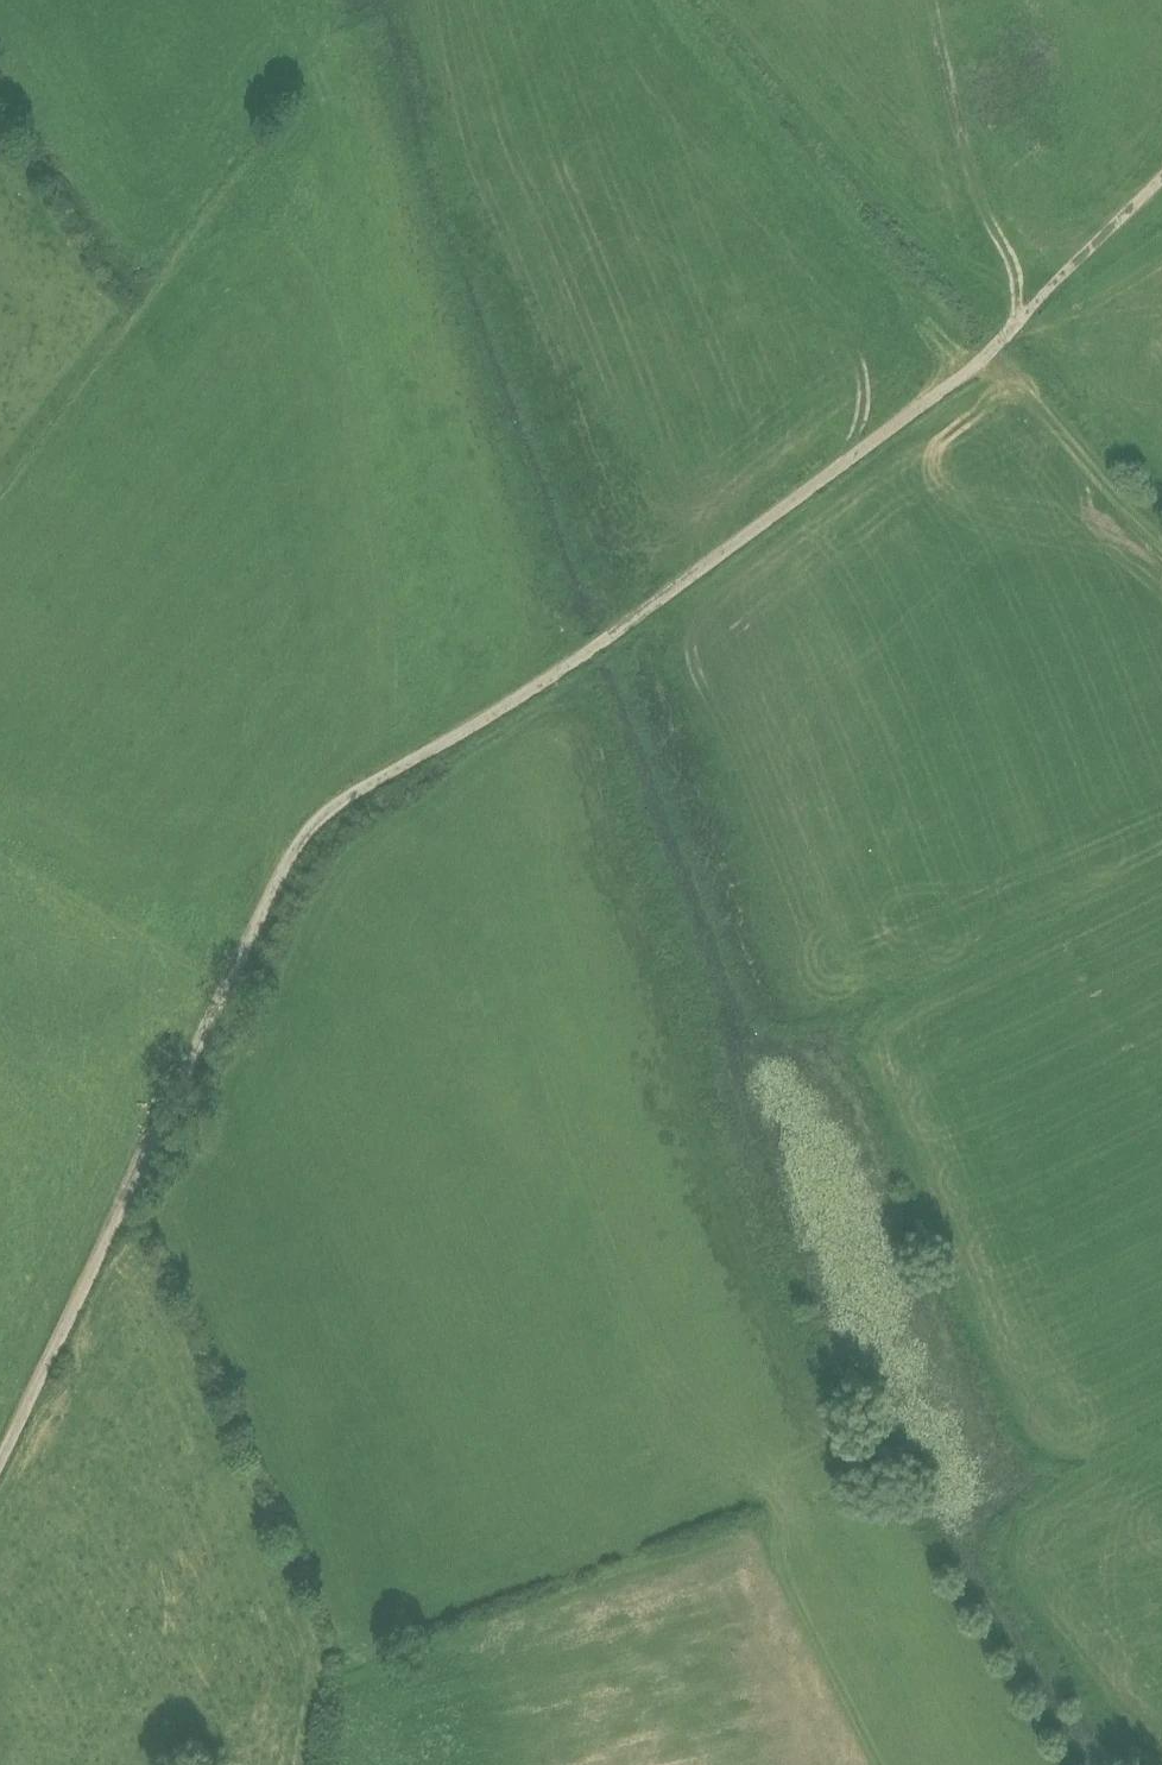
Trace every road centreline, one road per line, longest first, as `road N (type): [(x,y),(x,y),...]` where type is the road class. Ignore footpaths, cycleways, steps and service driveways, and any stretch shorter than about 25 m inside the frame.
road 1 (track): [(0,1459),(277,874),(312,815),(621,630),(969,368),(1161,177)]
road 2 (track): [(930,0),(971,171),(1017,275),(1022,316)]

